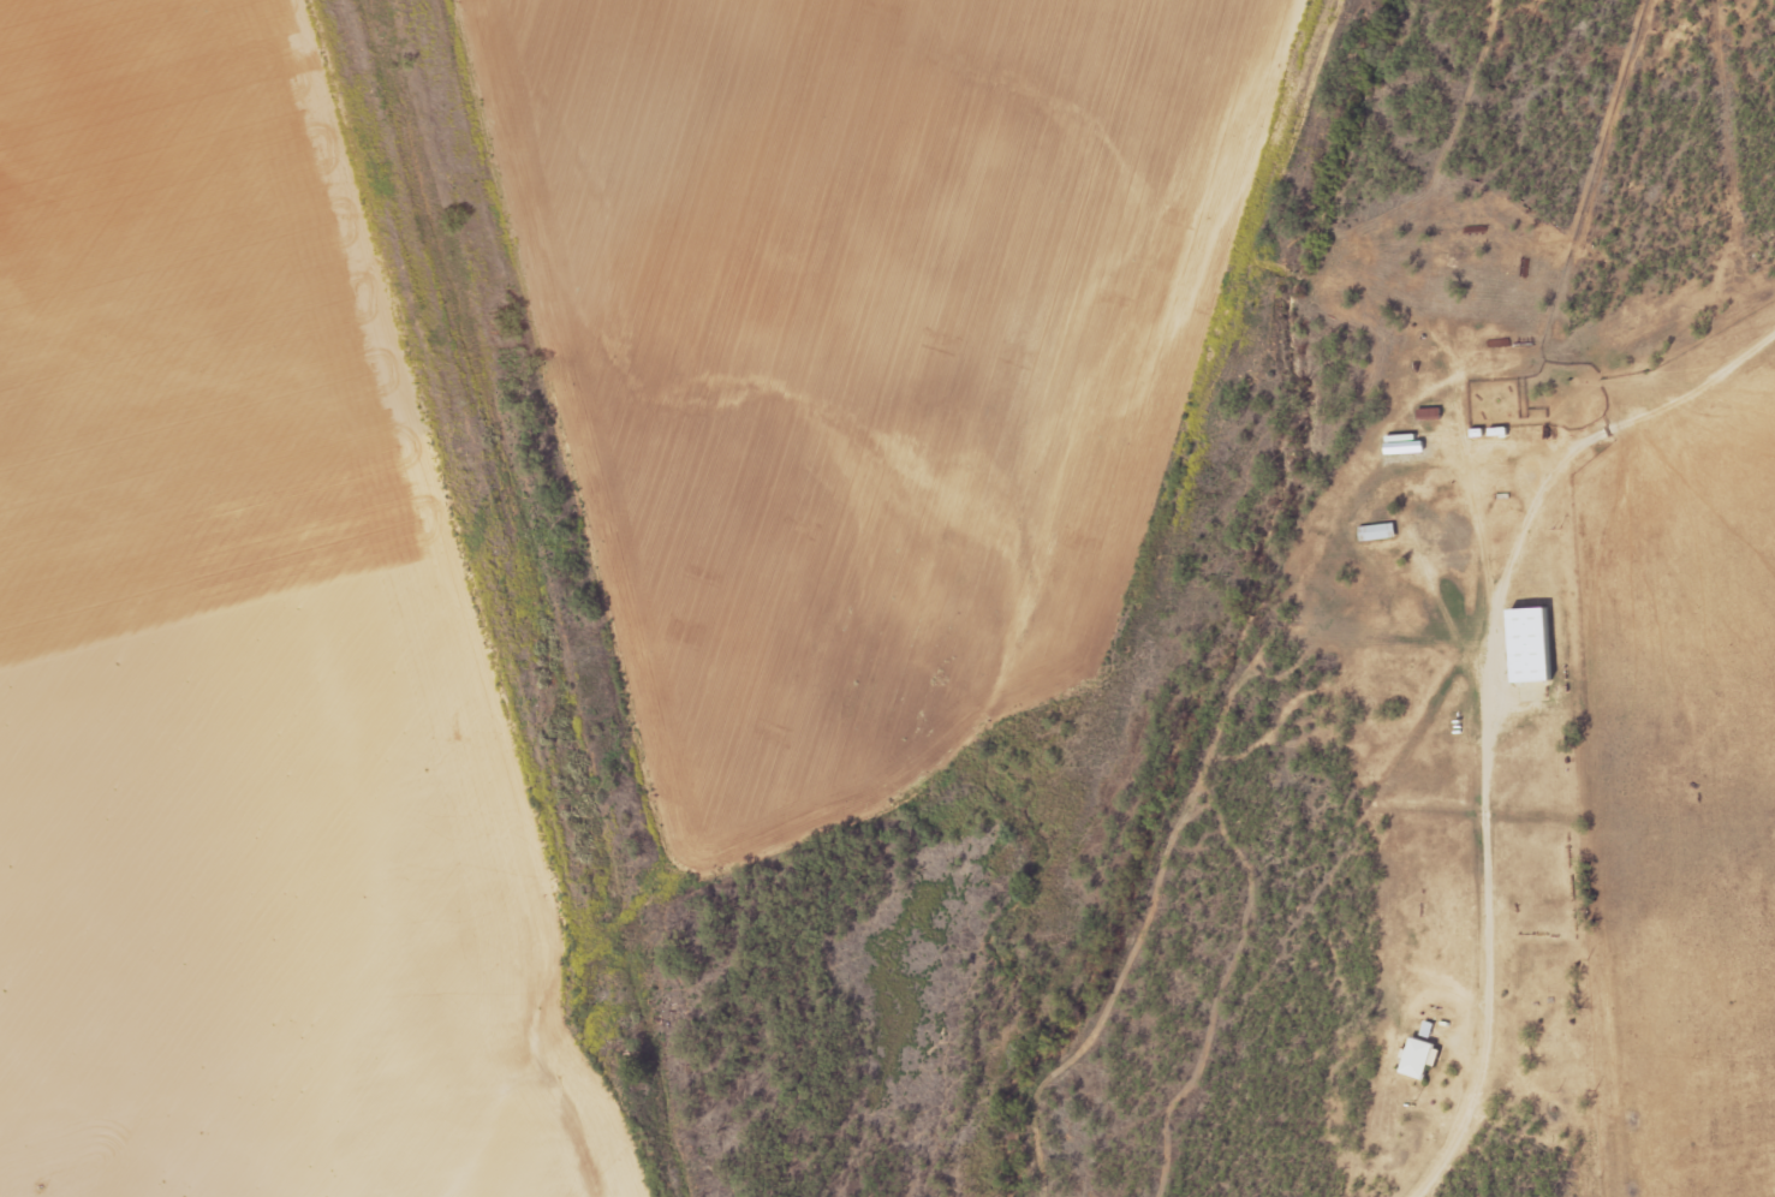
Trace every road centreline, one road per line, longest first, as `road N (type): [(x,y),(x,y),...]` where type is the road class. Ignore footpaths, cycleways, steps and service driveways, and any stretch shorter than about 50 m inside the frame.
road 1 (residential): [(1409,1196),(1467,1135),(1489,619)]

